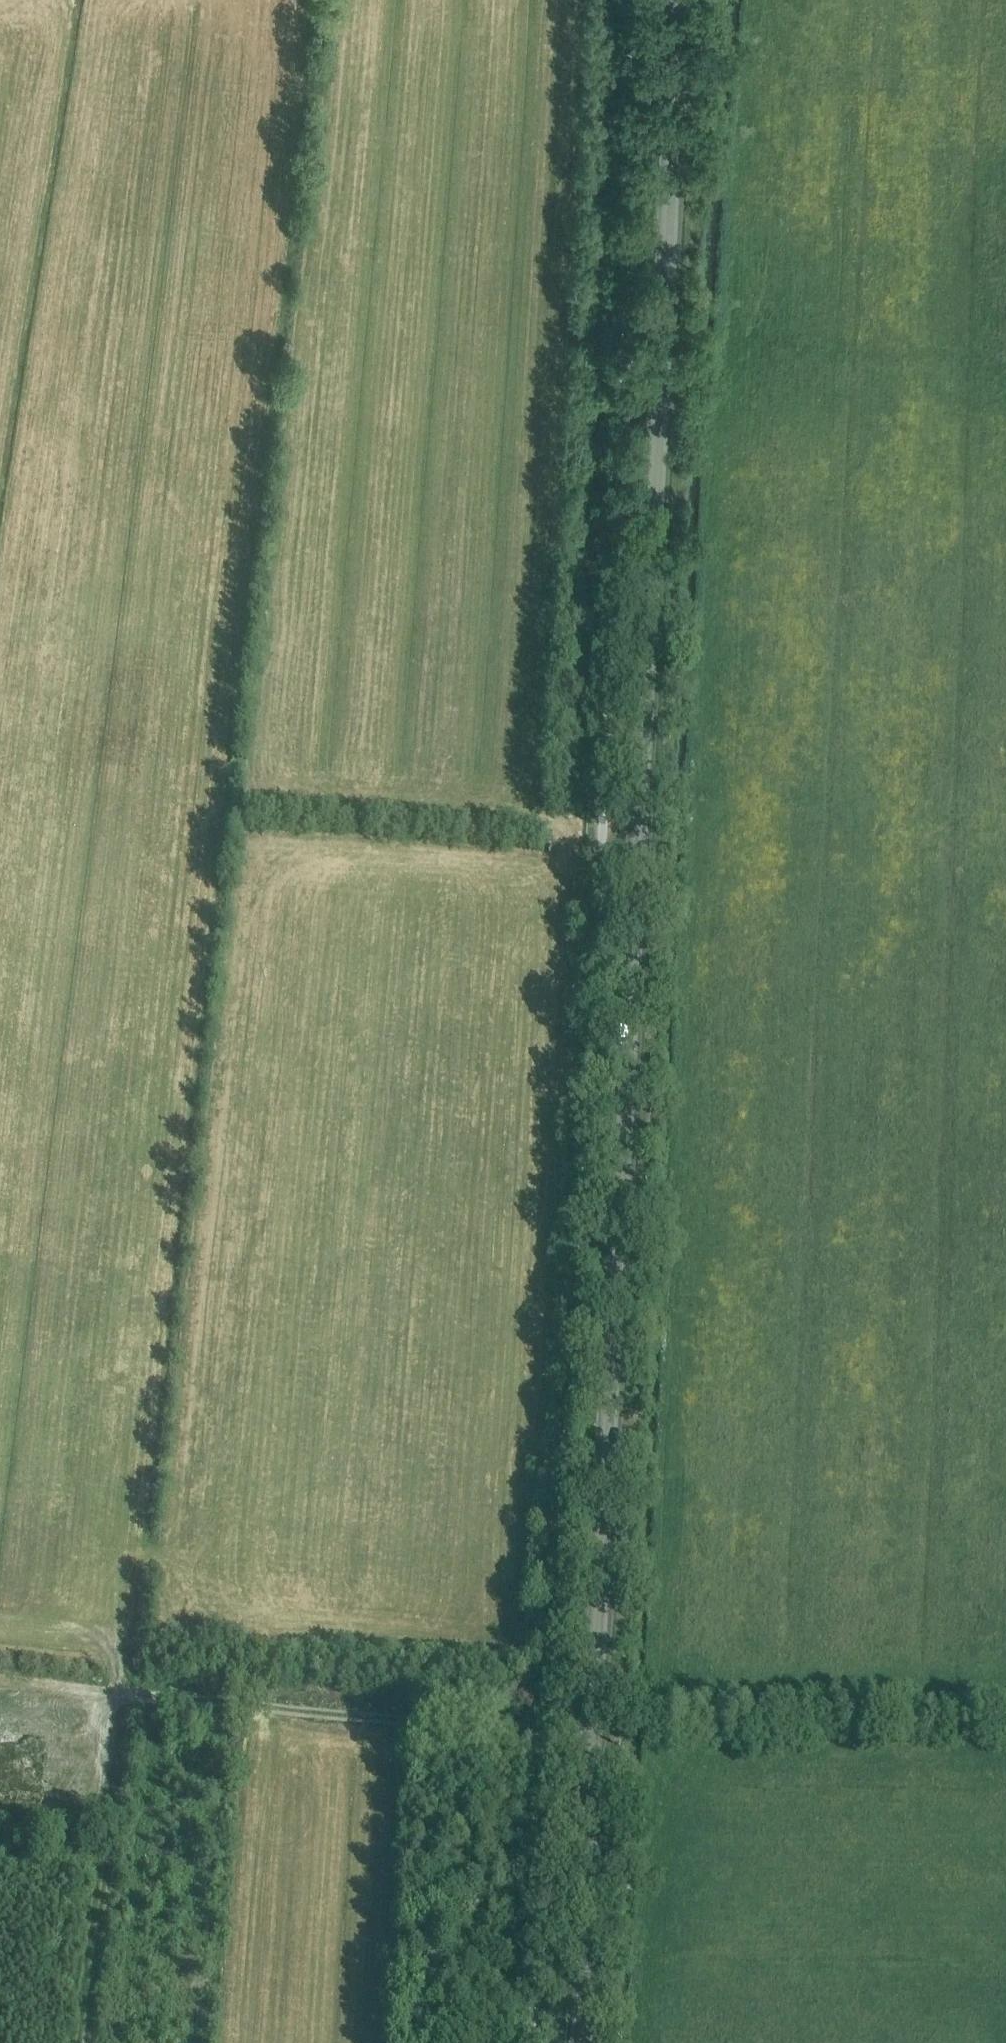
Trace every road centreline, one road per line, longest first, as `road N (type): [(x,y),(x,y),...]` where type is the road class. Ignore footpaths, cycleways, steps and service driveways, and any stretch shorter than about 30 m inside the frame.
road 1 (secondary): [(580,2042),(670,227),(666,0)]
road 2 (track): [(598,1708),(134,1671),(117,1690),(82,2042)]

